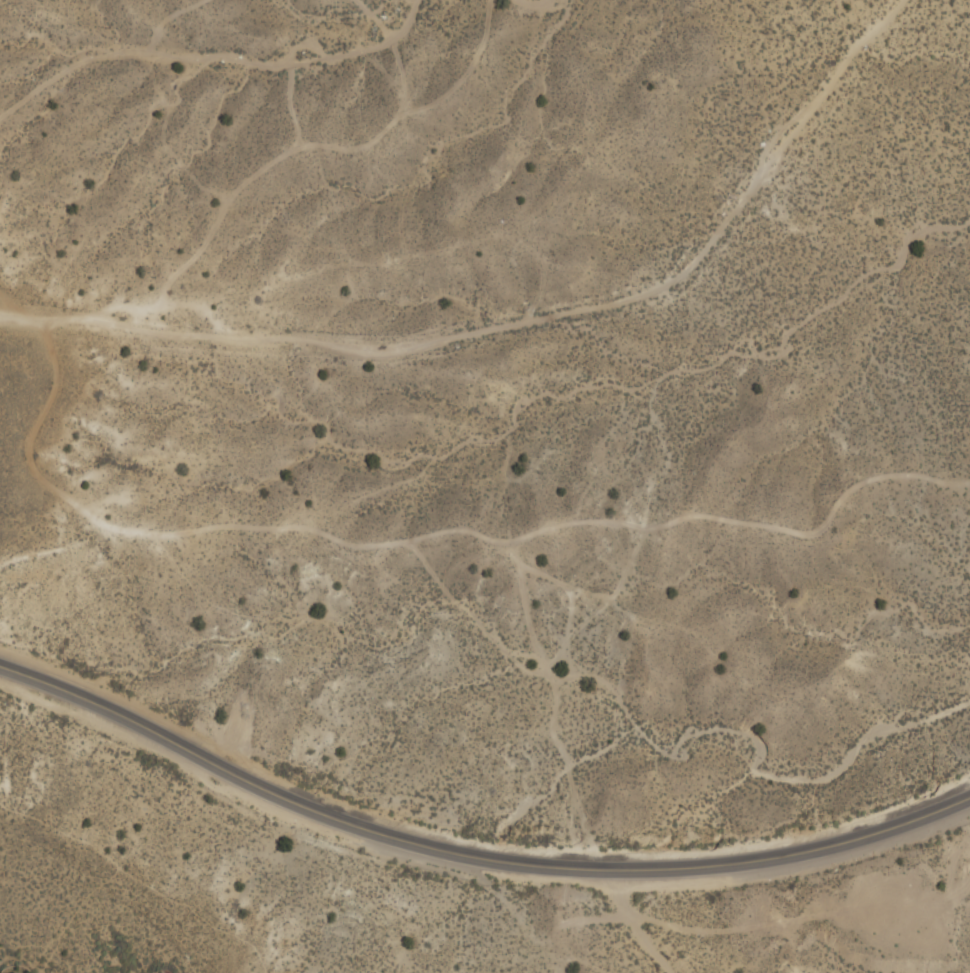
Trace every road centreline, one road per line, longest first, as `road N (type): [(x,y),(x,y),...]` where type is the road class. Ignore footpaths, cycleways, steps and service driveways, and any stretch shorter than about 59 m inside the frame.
road 1 (track): [(0,315),(378,351),(639,297),(677,280),(846,56),(900,0)]
road 2 (secondary): [(0,668),(77,693),(325,816),(464,856),(608,870),(764,858),(862,836),(969,793)]
road 3 (track): [(669,972),(613,901),(608,870)]

